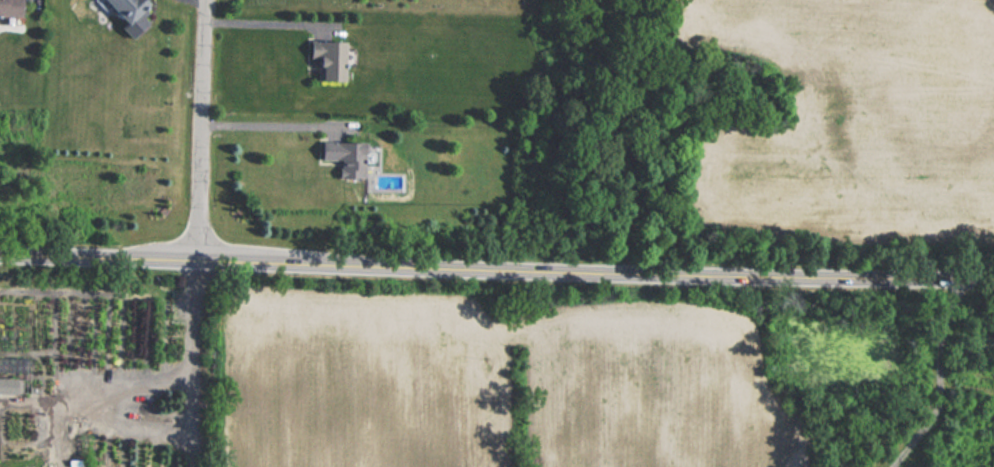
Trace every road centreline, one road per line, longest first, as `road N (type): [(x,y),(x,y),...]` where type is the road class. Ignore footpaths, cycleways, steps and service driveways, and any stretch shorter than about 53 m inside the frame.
road 1 (secondary): [(993,278),(0,254)]
road 2 (residential): [(210,0),(202,260)]

